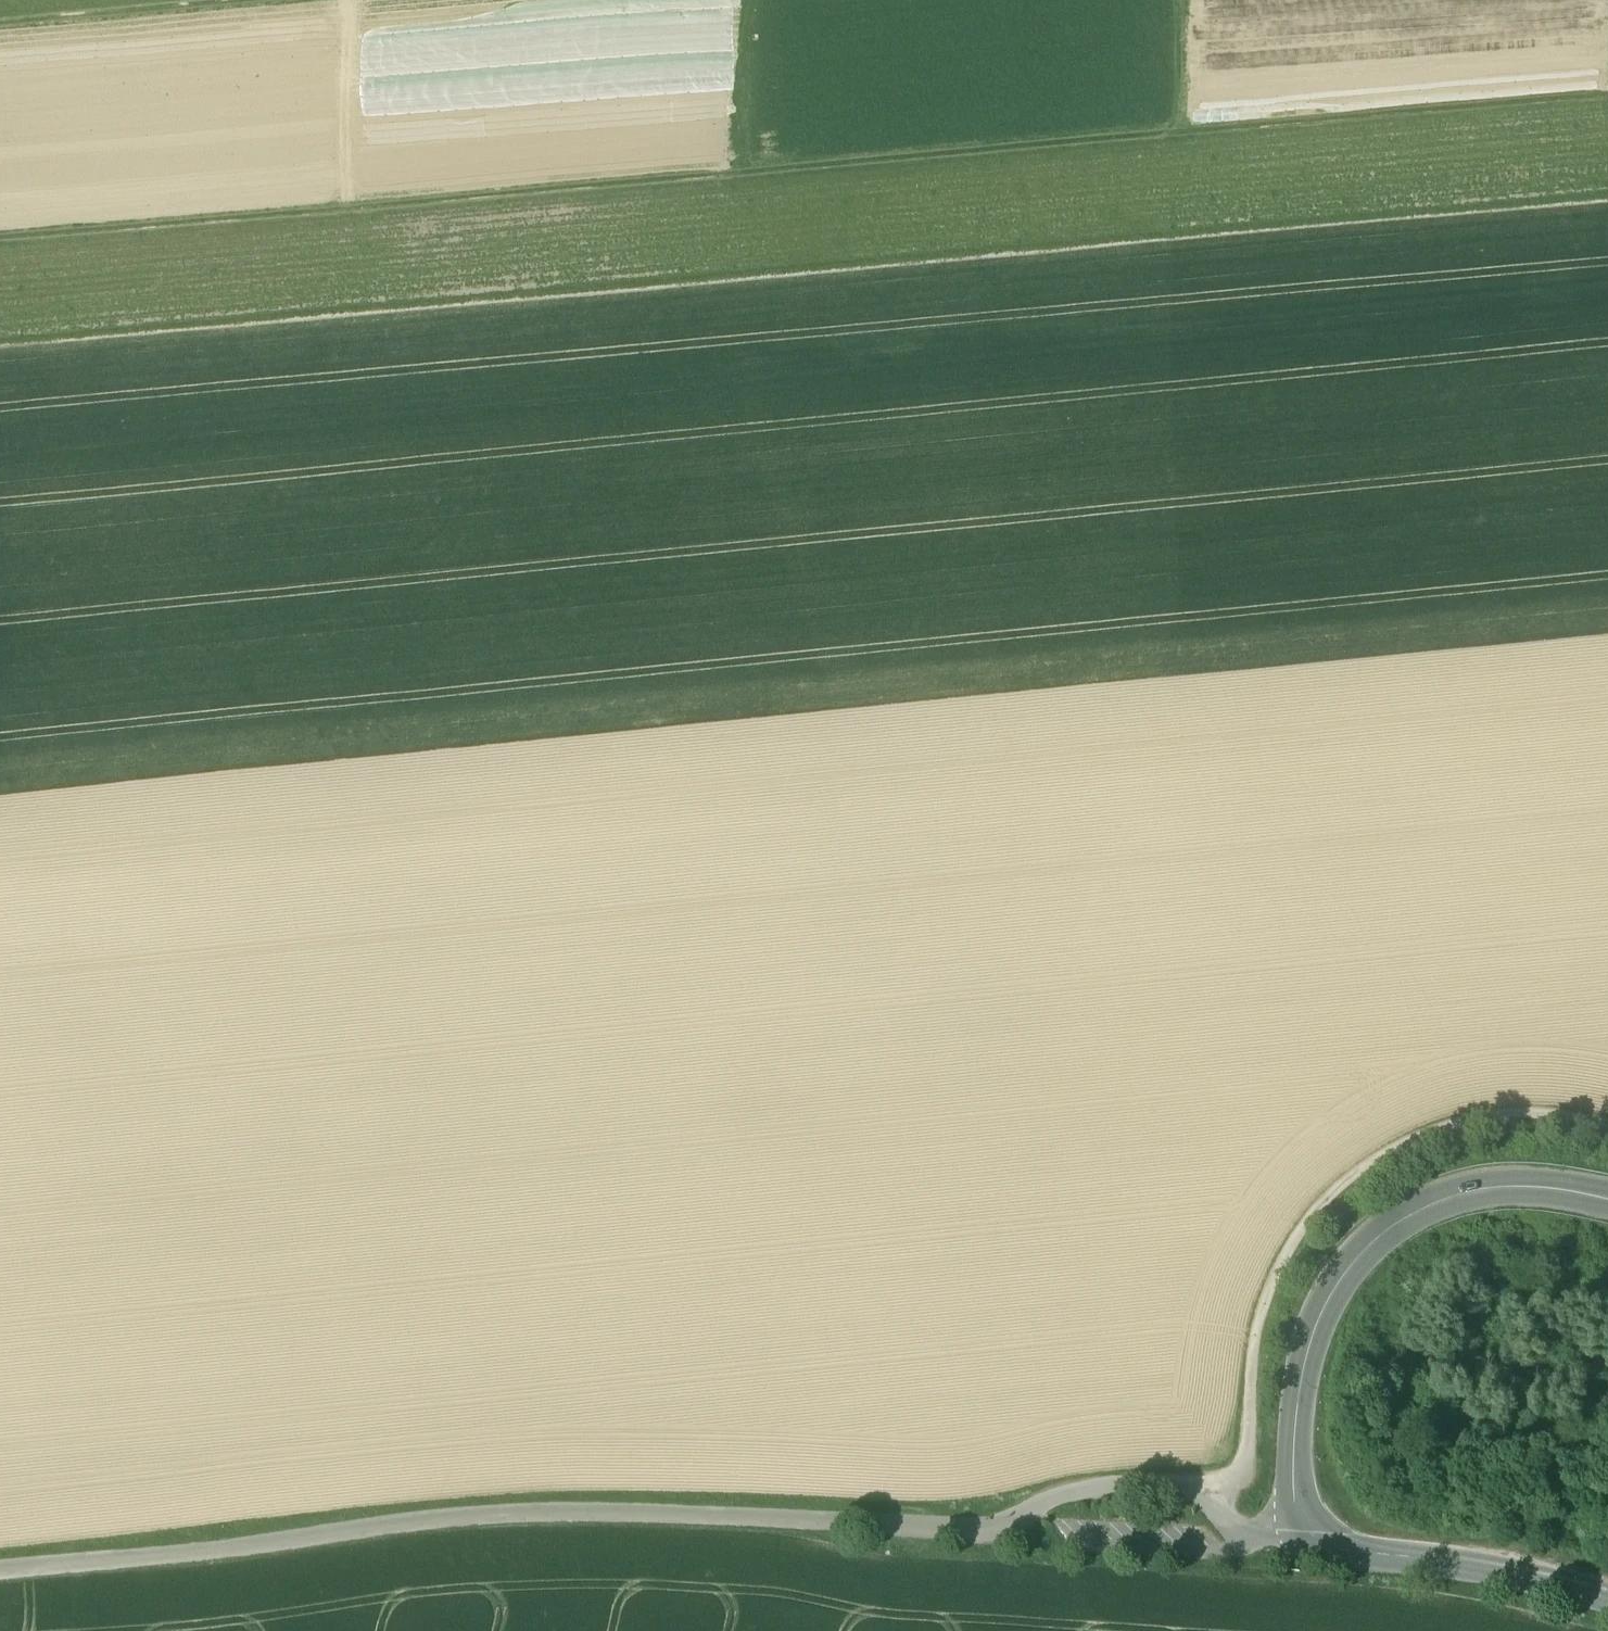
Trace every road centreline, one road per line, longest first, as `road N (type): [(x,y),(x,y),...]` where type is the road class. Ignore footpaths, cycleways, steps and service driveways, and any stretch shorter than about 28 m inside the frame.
road 1 (track): [(0,1573),(549,1515),(985,1526),(1019,1518),(1078,1484),(1201,1482),(1242,1538)]
road 2 (track): [(1201,1482),(1232,1483),(1248,1464),(1263,1306),(1337,1193),(1381,1160),(1485,1114),(1523,1110),(1607,1123)]
road 3 (trunk): [(1307,1528),(1295,1475),(1299,1411),(1314,1337),(1348,1274),(1389,1233),(1441,1202),(1495,1190),(1553,1190)]
road 4 (residential): [(1607,1599),(1350,1552),(1307,1528)]

